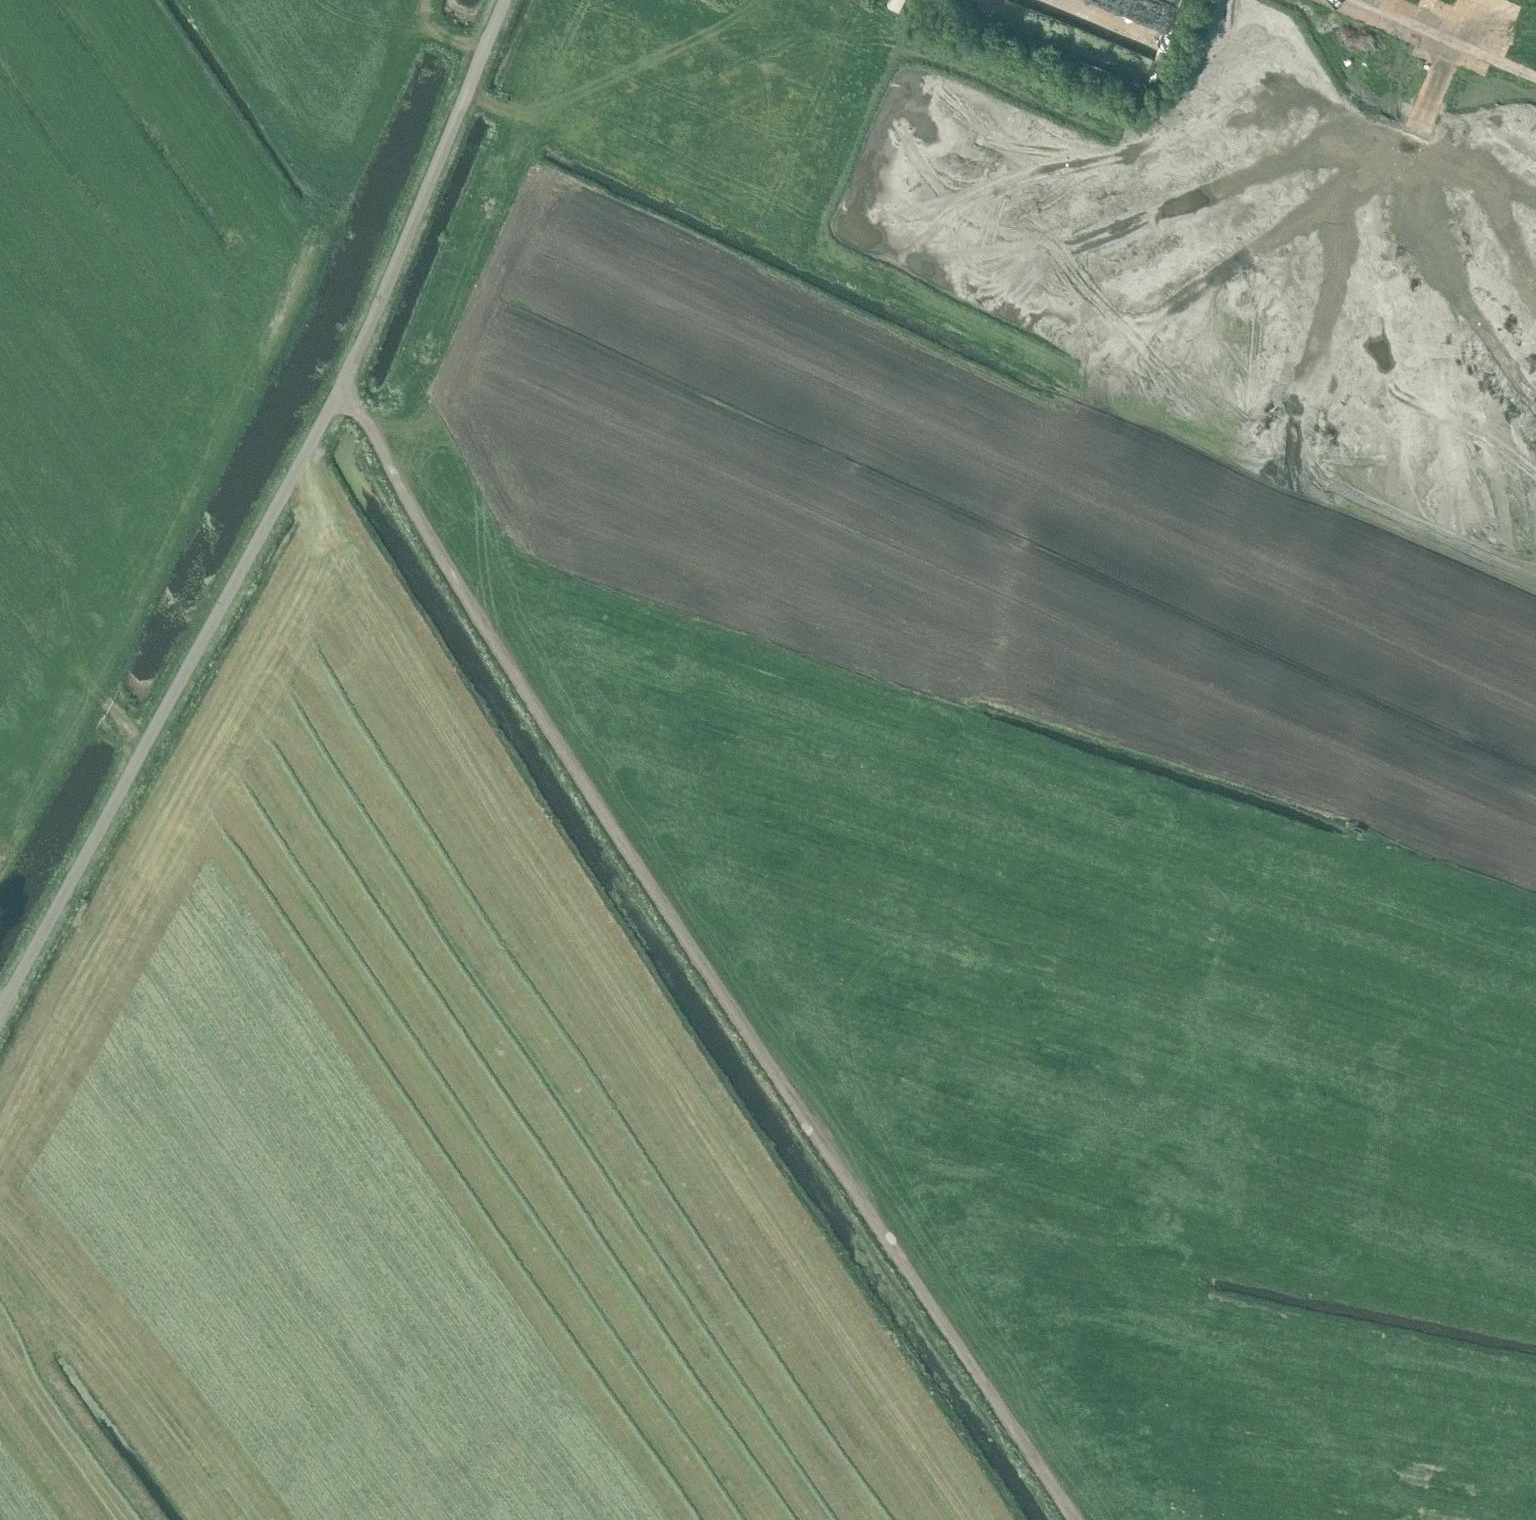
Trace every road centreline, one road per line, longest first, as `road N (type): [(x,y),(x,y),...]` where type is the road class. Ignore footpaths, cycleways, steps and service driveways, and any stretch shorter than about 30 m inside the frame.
road 1 (unclassified): [(1075,1519),(341,402)]
road 2 (unclassified): [(0,1021),(341,402)]
road 3 (unclassified): [(341,402),(509,0)]

